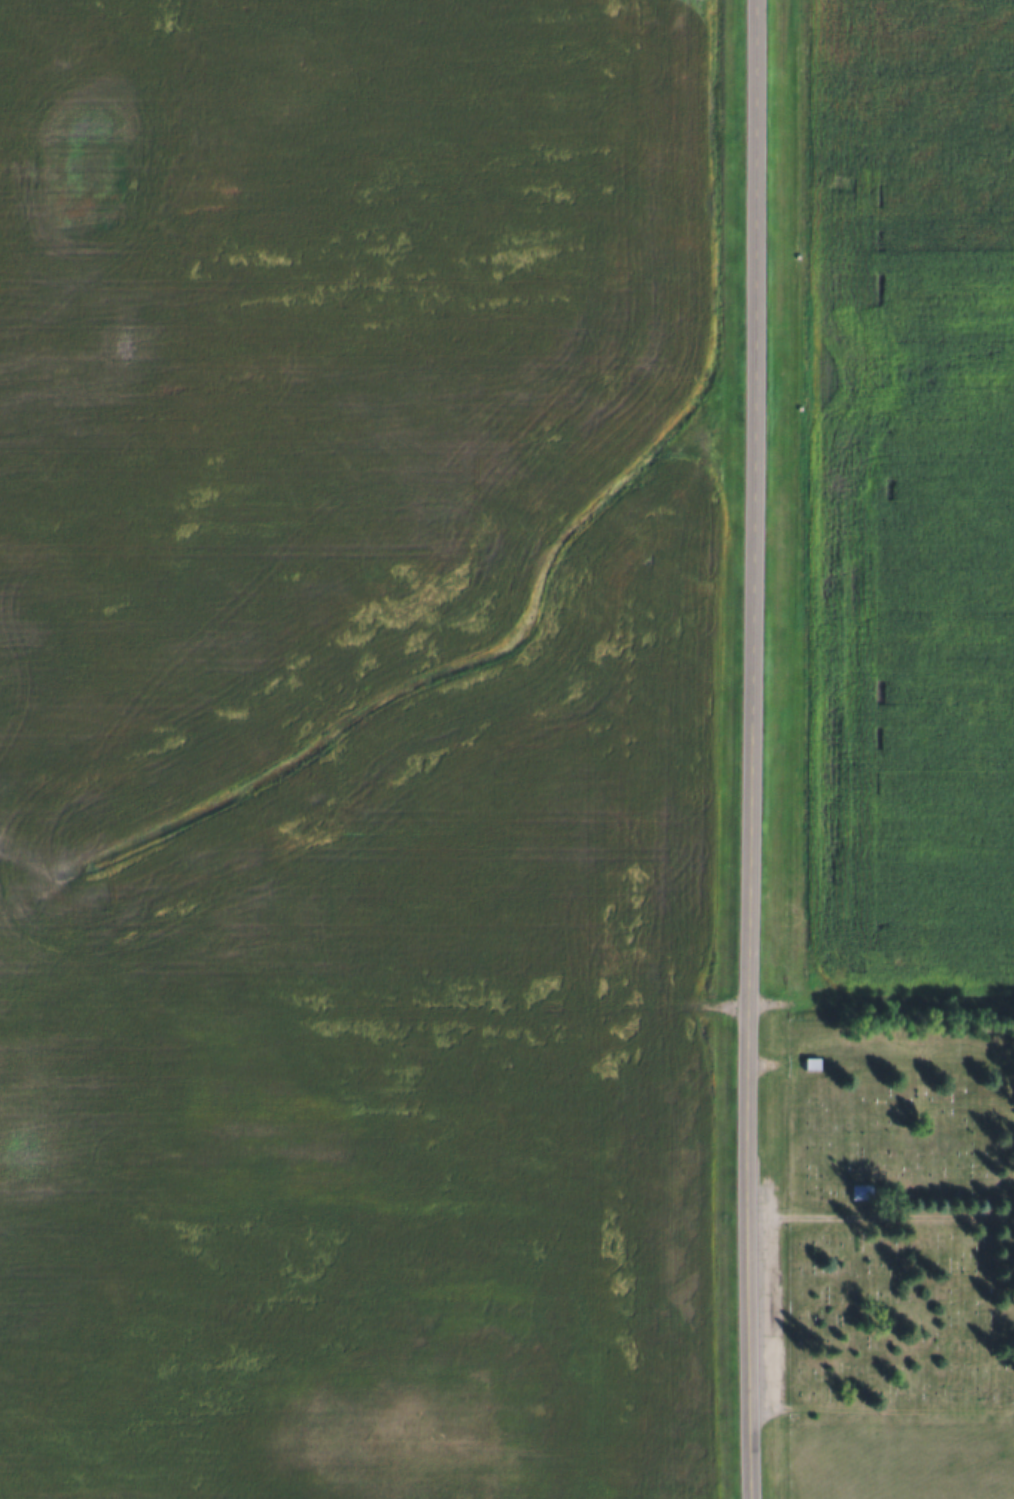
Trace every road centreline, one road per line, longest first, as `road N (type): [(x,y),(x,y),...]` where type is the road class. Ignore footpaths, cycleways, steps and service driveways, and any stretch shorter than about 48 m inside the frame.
road 1 (tertiary): [(748,1498),(752,0)]
road 2 (track): [(1013,1010),(746,1001)]

